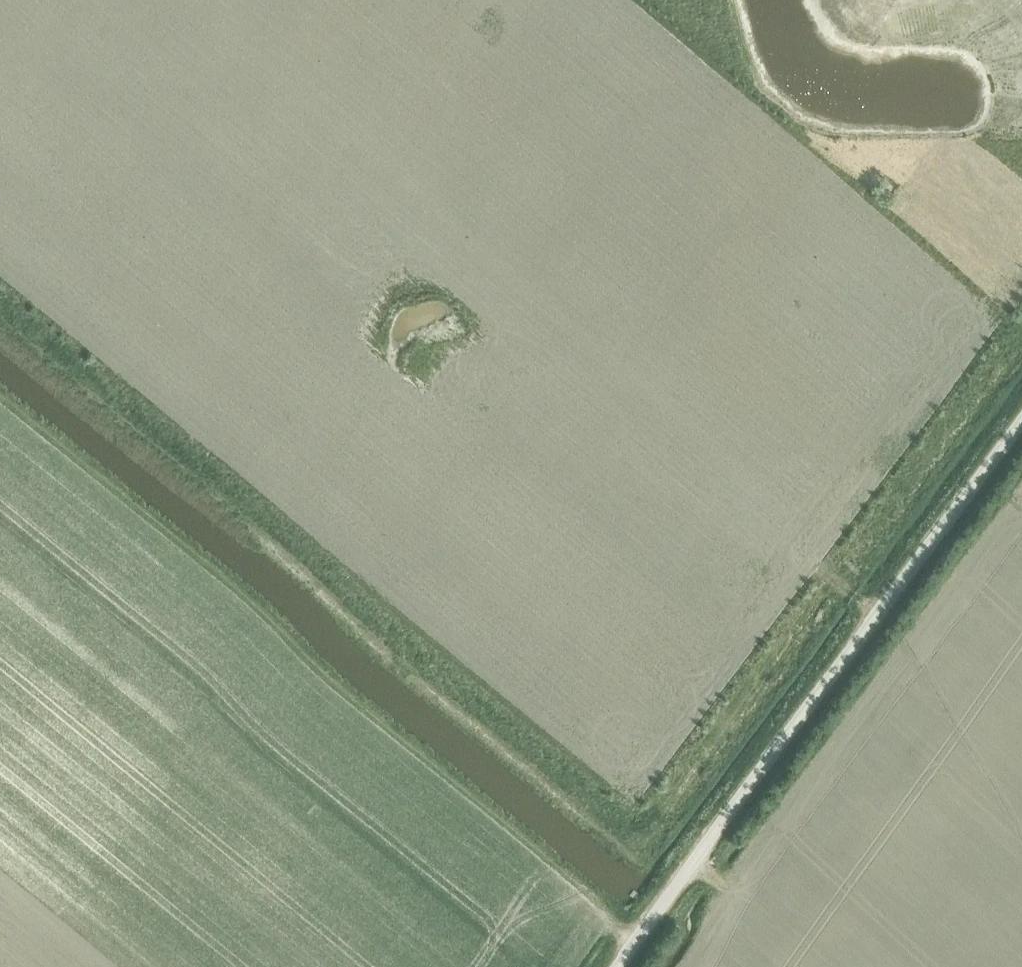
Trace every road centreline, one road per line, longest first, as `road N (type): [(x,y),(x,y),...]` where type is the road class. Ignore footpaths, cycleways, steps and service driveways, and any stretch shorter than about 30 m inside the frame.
road 1 (unclassified): [(613,966),(1021,420)]

